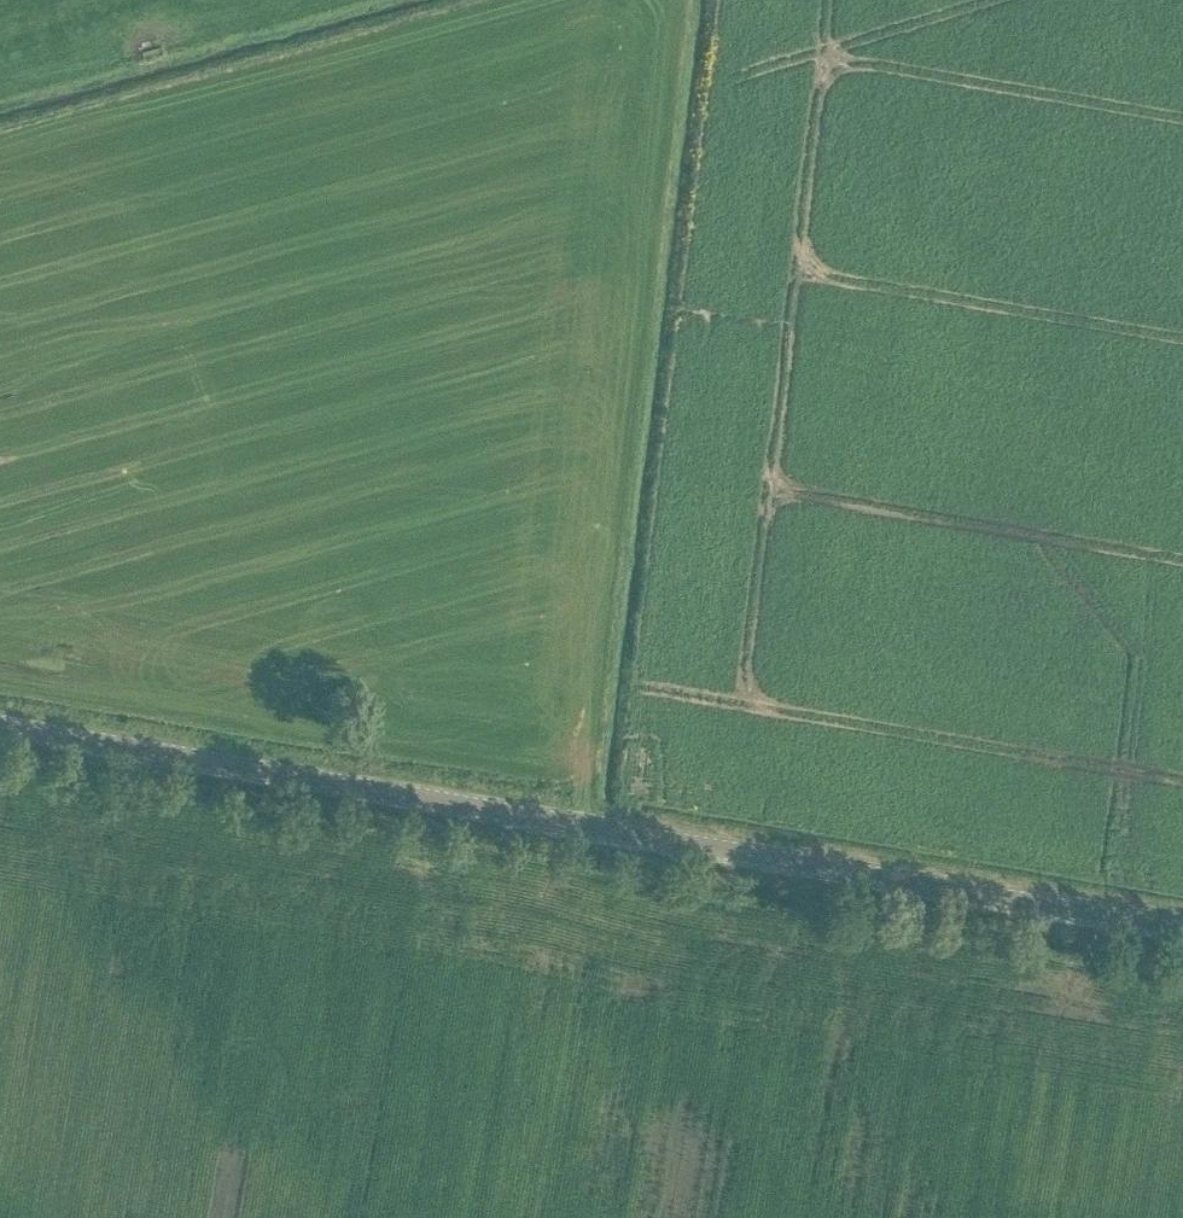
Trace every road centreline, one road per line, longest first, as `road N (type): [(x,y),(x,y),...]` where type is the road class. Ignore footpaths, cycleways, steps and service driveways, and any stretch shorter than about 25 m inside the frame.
road 1 (tertiary): [(1182,927),(0,724)]

